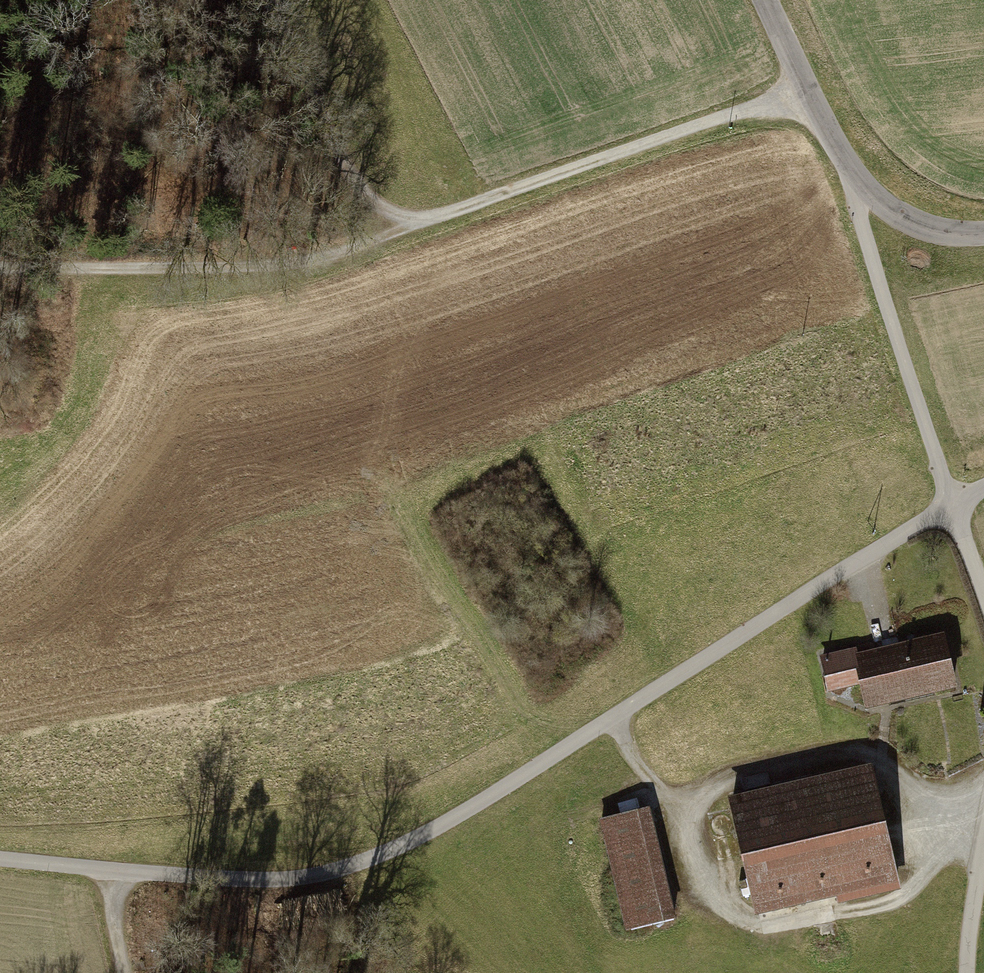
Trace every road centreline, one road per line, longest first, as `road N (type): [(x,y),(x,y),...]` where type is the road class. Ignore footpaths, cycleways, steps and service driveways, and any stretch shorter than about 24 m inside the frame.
road 1 (unclassified): [(0,858),(111,872),(292,873),(395,850),(948,501)]
road 2 (track): [(813,103),(753,114),(401,235),(283,264),(0,269)]
road 3 (track): [(948,501),(843,160)]
road 4 (tertiary): [(762,0),(843,160),(892,218),(983,234)]
road 5 (track): [(274,0),(345,169),(401,235)]
road 6 (residential): [(983,840),(964,972)]

